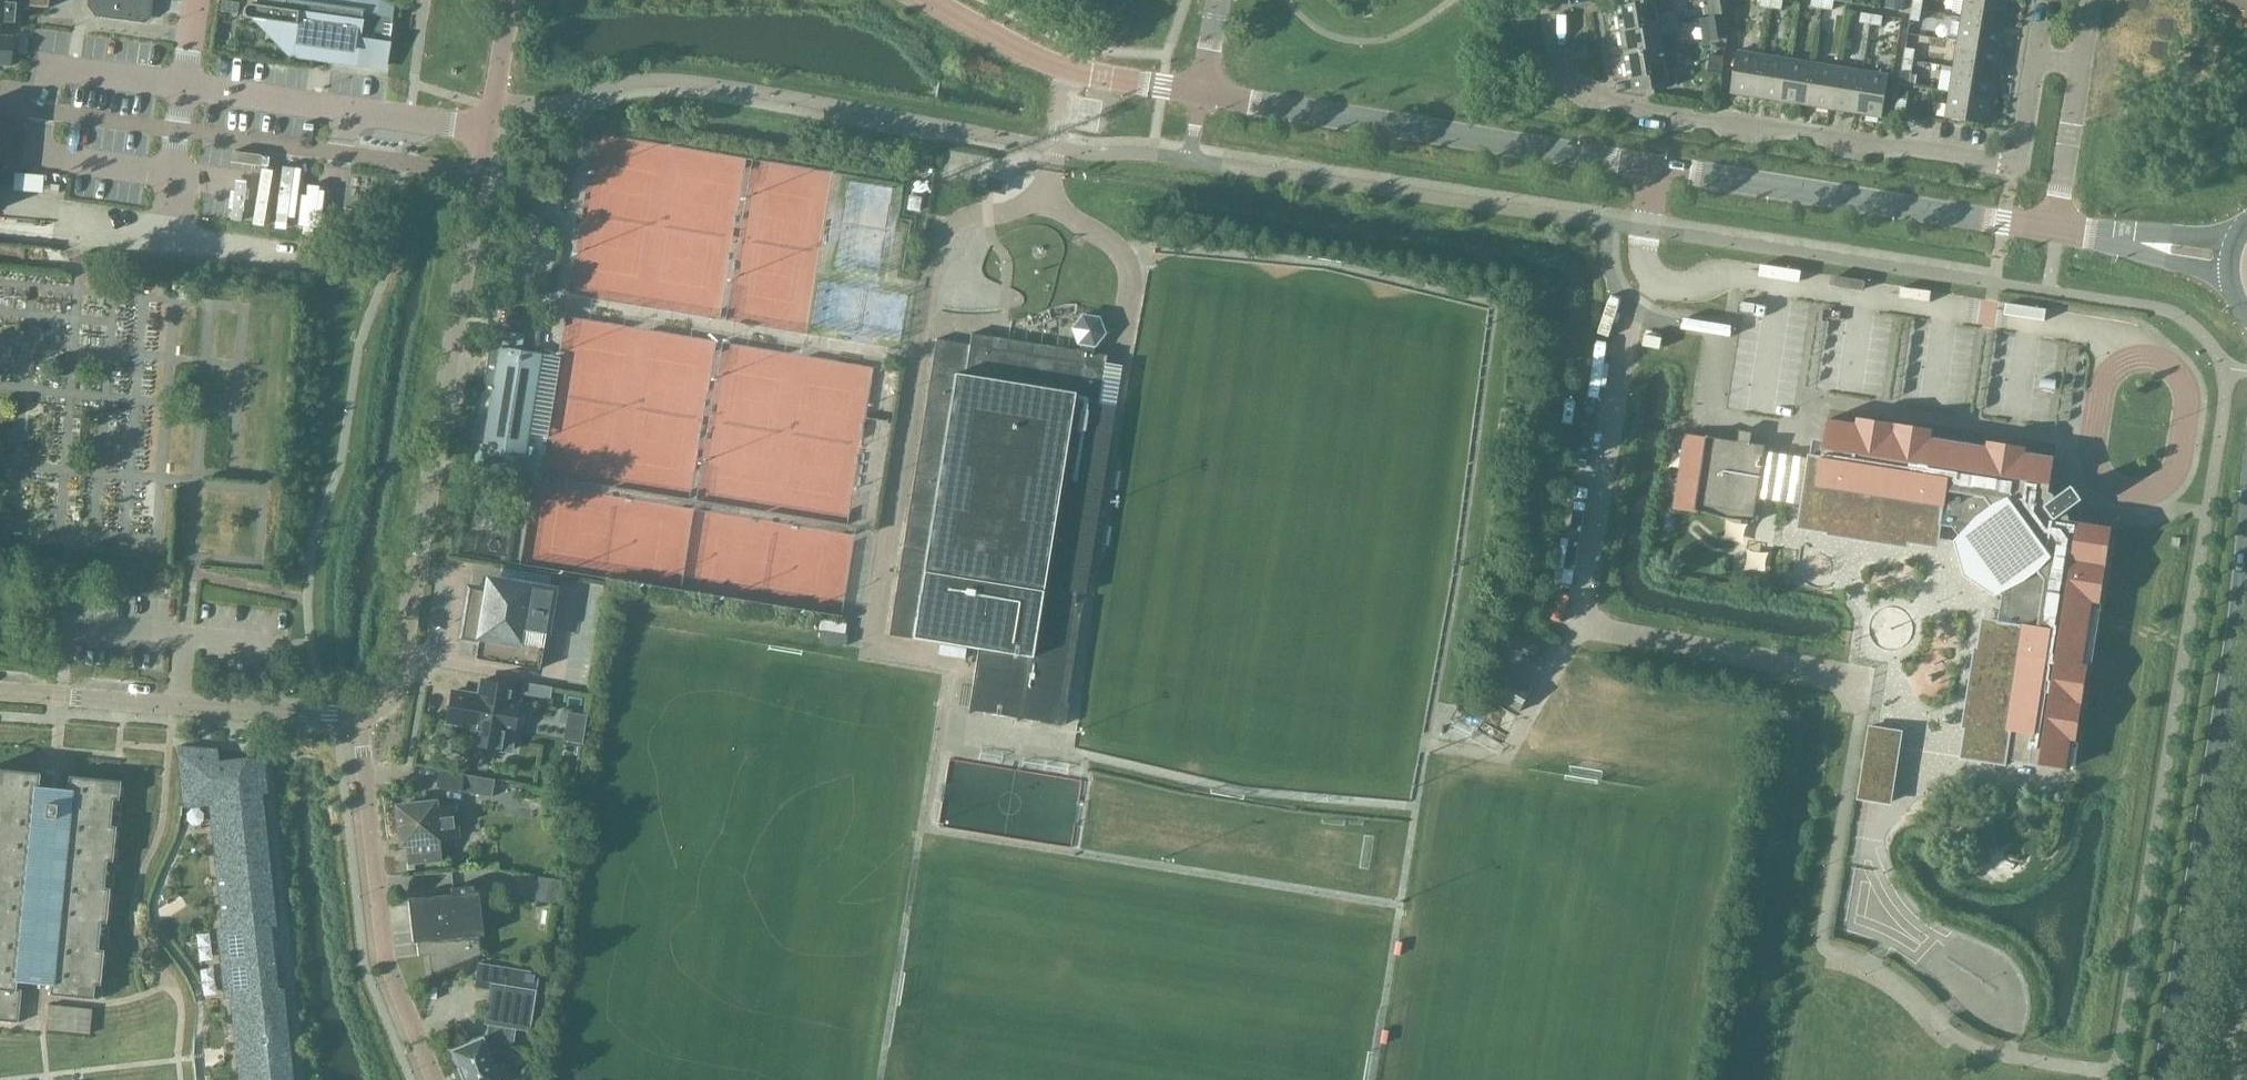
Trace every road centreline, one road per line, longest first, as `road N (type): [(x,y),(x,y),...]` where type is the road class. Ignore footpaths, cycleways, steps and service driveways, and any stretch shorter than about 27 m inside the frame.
road 1 (residential): [(2055,230),(1199,93)]
road 2 (residential): [(1552,0),(1559,64),(1573,88),(1603,104),(2009,162),(2019,156),(2033,58)]
road 3 (residential): [(478,172),(393,701),(358,714)]
road 4 (tertiary): [(2165,1079),(2246,574)]
road 5 (residential): [(434,1079),(384,959),(358,714)]
road 6 (residential): [(358,714),(0,693)]
road 7 (residential): [(1199,93),(1066,70),(925,0)]
road 8 (residential): [(478,172),(507,0)]
road 9 (residential): [(2235,241),(2114,240)]
road 10 (residential): [(2114,240),(2170,264),(2228,273)]

